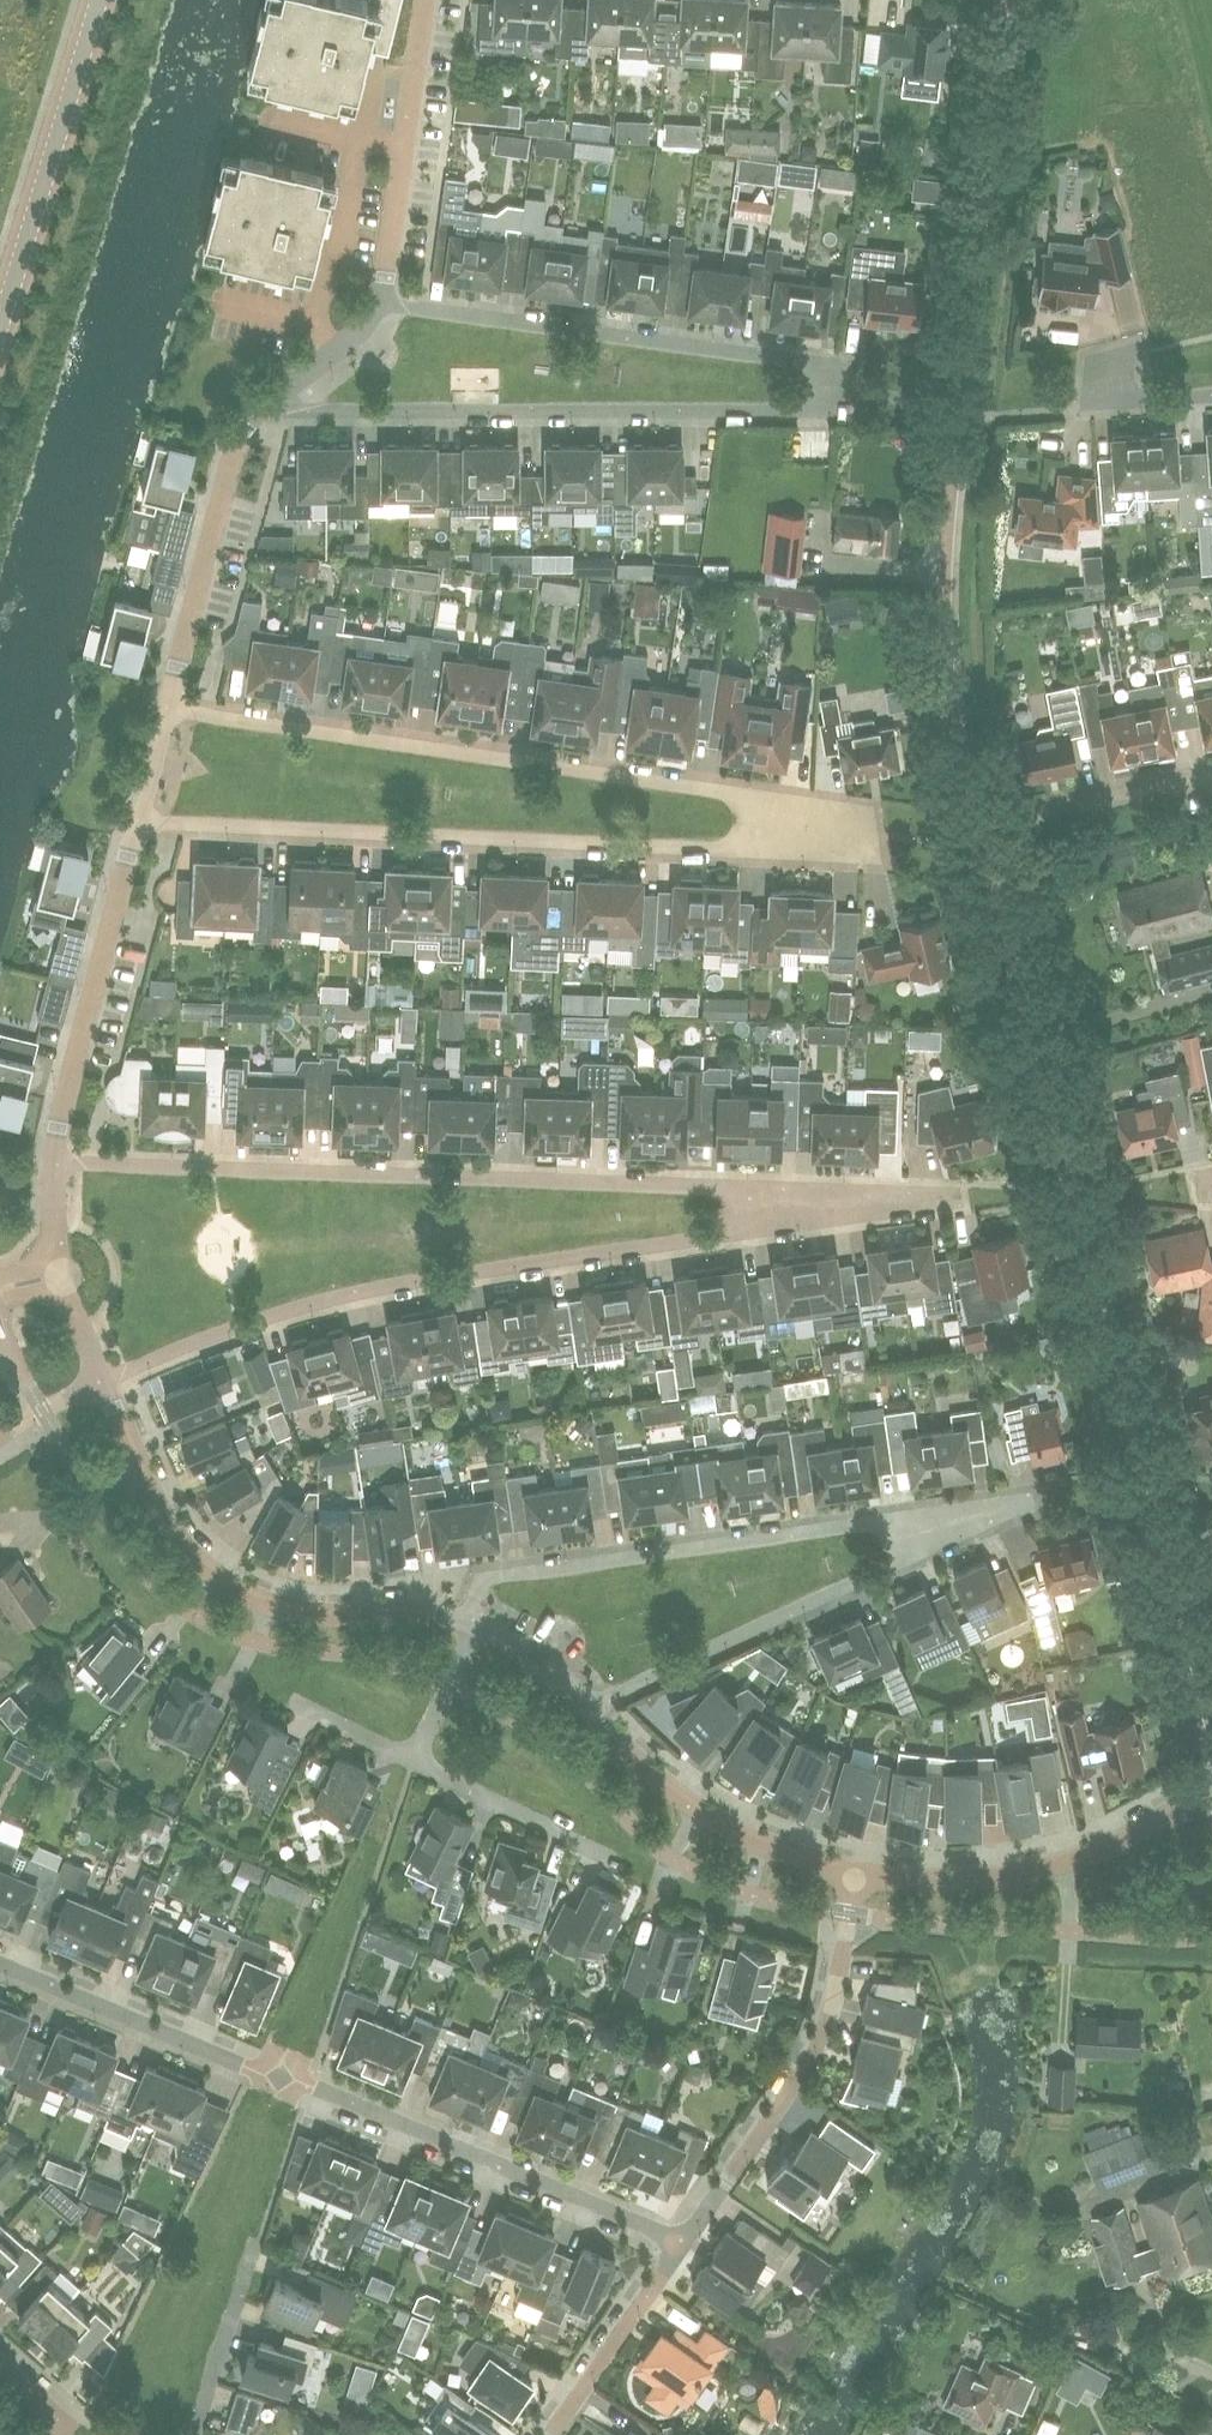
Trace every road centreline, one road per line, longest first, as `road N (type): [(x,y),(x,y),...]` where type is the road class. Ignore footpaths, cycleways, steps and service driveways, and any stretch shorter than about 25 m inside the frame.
road 1 (residential): [(257,411),(807,412),(831,391),(818,368),(386,302)]
road 2 (residential): [(683,2243),(0,1964)]
road 3 (unclassified): [(858,832),(817,852),(137,820)]
road 4 (unclassified): [(858,832),(800,800),(164,708)]
road 5 (unclassified): [(103,1383),(341,1295),(745,1228),(745,1192)]
road 6 (unclassified): [(745,1192),(55,1164)]
road 7 (residential): [(470,1625),(480,1577),(1001,1510)]
road 8 (residential): [(470,1625),(433,1614),(306,1614),(257,1602),(208,1572),(145,1480),(103,1383)]
road 9 (residential): [(587,1704),(1001,1510)]
road 10 (residential): [(852,1875),(824,2031),(683,2243)]
road 11 (unclassified): [(55,1164),(137,820)]
road 12 (unclassified): [(0,319),(96,0)]
road 13 (unclassified): [(164,708),(230,459),(257,411)]
road 14 (residential): [(386,302),(423,0)]
road 15 (residential): [(977,827),(1211,778)]
road 16 (residential): [(683,2243),(549,2434)]
road 17 (residential): [(412,1760),(613,1858)]
road 18 (residential): [(1061,1863),(929,1882),(852,1875)]
road 19 (residential): [(193,2434),(249,2241)]
road 20 (unclassified): [(745,1192),(931,1195)]
road 21 (residential): [(257,411),(386,302)]
road 22 (residential): [(852,1875),(767,1845),(698,1809)]
road 23 (residential): [(1211,1803),(1061,1863)]
road 24 (residential): [(698,1809),(670,1792),(587,1704)]
road 25 (residential): [(587,1704),(553,1661),(502,1632),(470,1625)]
road 26 (residential): [(289,1700),(412,1760)]
road 27 (residential): [(1211,395),(1077,405)]

